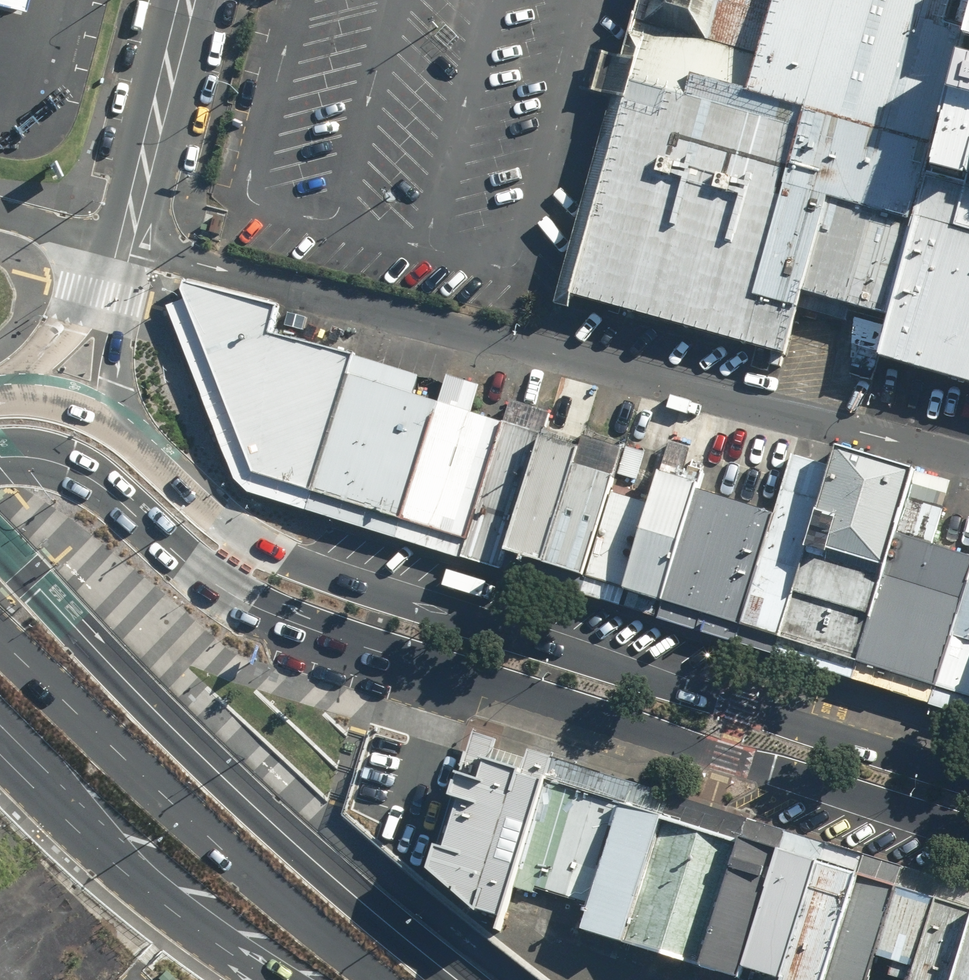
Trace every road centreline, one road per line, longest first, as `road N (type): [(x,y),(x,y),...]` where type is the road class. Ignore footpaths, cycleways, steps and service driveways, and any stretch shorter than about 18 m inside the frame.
road 1 (tertiary): [(968,834),(281,618),(196,572),(85,475),(37,458),(0,457)]
road 2 (tertiary): [(124,423),(225,512),(312,561),(968,775)]
road 3 (primary): [(0,643),(169,802),(381,979)]
road 4 (primary): [(274,979),(137,885),(0,742)]
road 5 (tertiary): [(206,0),(148,252)]
road 6 (secondary): [(106,242),(168,0)]
road 7 (tertiary): [(148,252),(129,309),(120,380),(124,423)]
road 8 (secondary): [(24,392),(106,242)]

